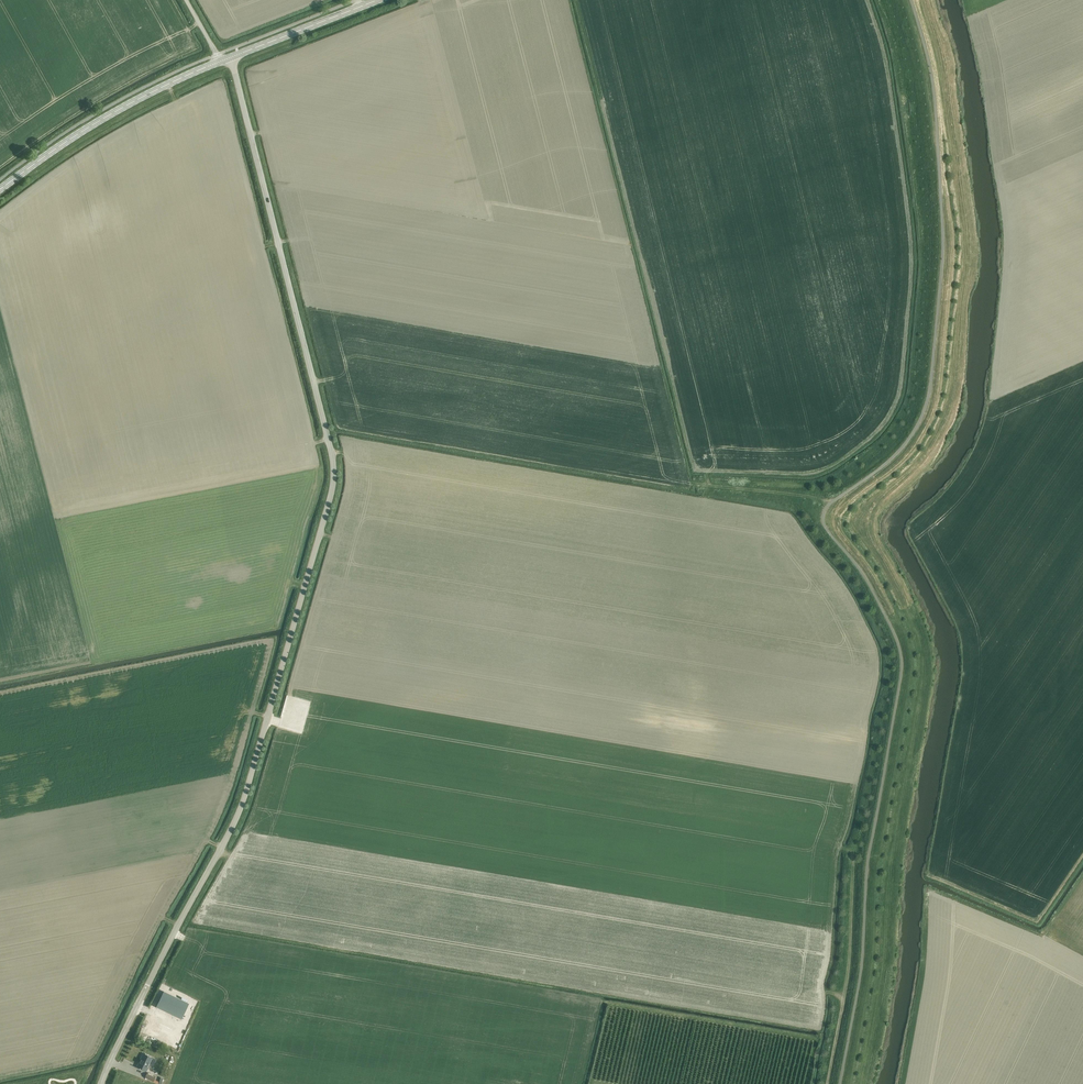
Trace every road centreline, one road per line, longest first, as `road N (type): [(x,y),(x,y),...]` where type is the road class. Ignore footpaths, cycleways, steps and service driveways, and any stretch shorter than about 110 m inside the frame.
road 1 (unclassified): [(840,1083),(901,665),(884,613),(823,514),(896,454),(929,392),(942,242),(933,91),(911,0)]
road 2 (unclassified): [(147,985),(242,805),(334,472),(231,57)]
road 3 (secondary): [(0,188),(110,114),(220,61)]
road 4 (secondary): [(231,57),(376,0)]

